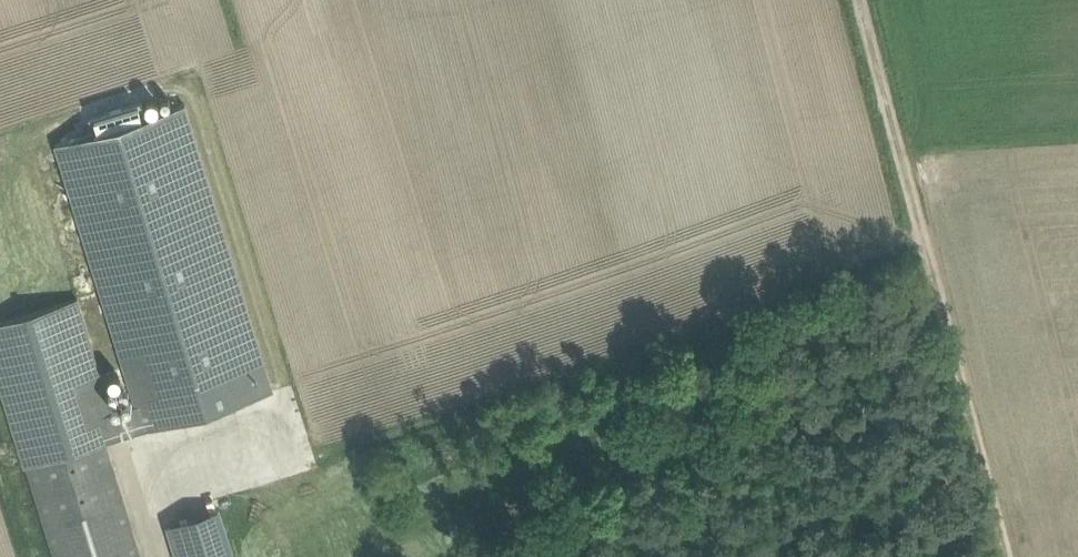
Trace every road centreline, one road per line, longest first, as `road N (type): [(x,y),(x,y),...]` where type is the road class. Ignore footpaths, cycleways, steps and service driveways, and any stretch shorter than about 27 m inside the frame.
road 1 (track): [(863,0),(1009,556)]

